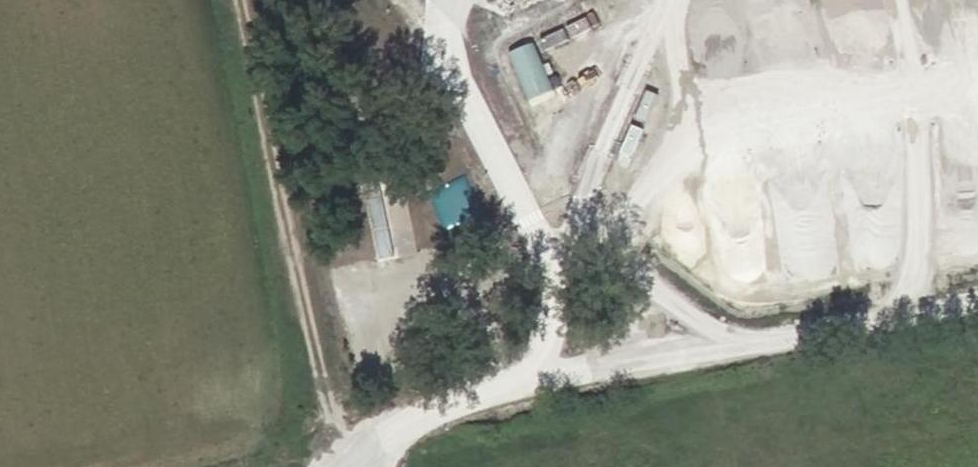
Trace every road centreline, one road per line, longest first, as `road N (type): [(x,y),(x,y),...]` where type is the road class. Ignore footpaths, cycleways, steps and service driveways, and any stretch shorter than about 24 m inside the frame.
road 1 (track): [(359,466),(417,422),(465,403),(977,302)]
road 2 (track): [(395,4),(437,38),(543,216),(705,325),(762,343)]
road 3 (track): [(391,0),(535,250),(545,312),(533,370)]

